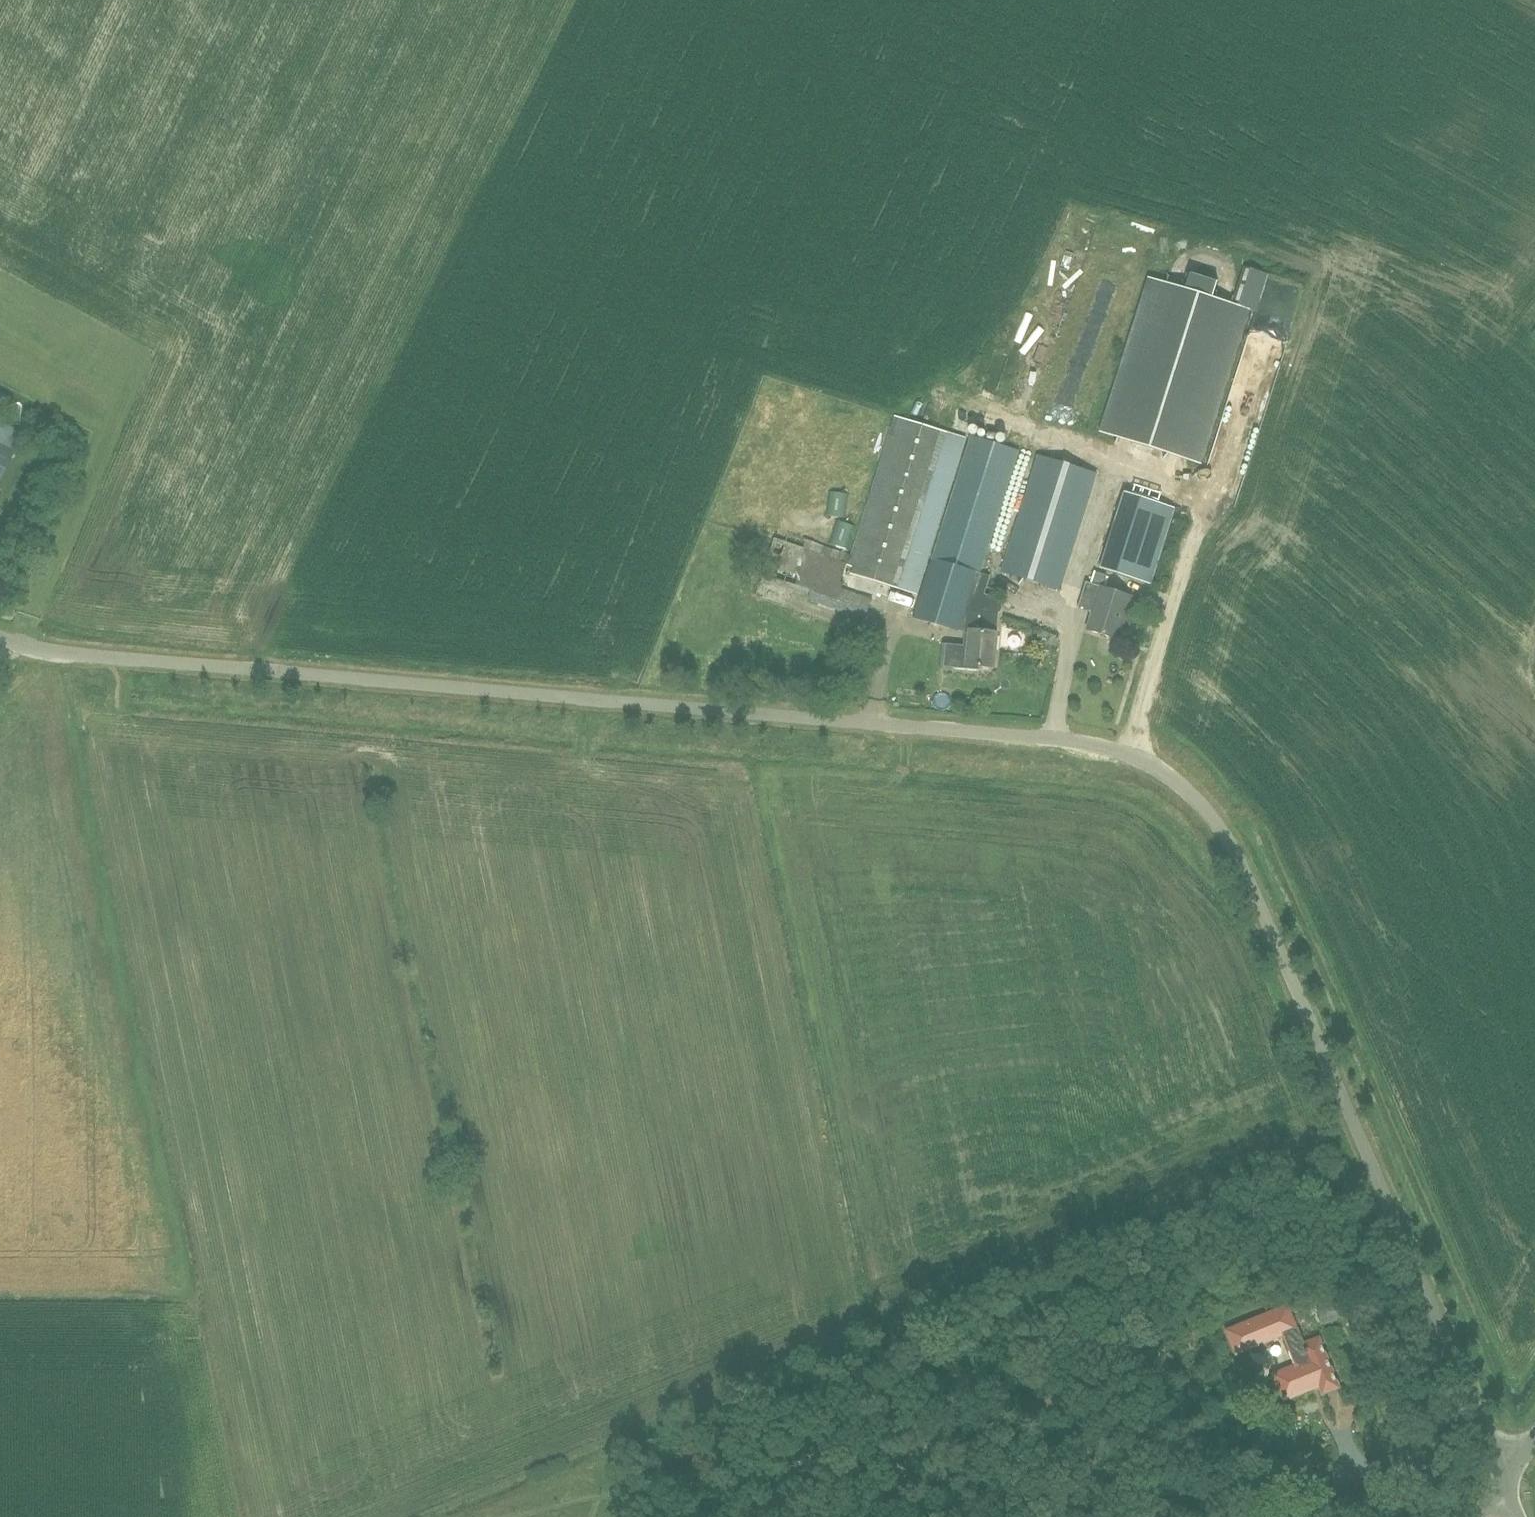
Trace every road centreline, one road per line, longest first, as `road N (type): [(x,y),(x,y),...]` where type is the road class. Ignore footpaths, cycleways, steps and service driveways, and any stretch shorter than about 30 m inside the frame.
road 1 (unclassified): [(1508,1483),(1237,854),(1184,787),(1158,769),(1102,746),(1059,739),(70,651),(0,634)]

